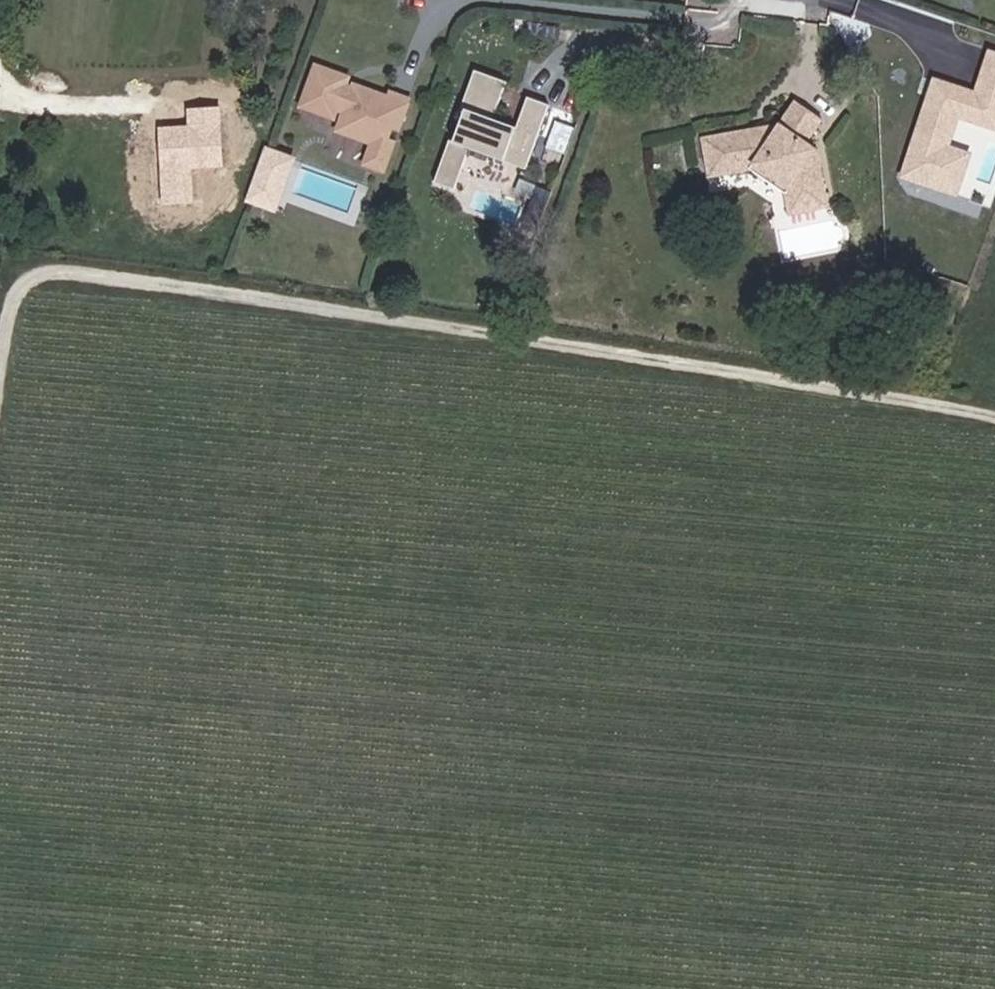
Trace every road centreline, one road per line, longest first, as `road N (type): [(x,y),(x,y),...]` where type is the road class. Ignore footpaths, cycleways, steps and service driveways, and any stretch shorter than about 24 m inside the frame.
road 1 (track): [(994,429),(941,412),(28,271),(0,414)]

